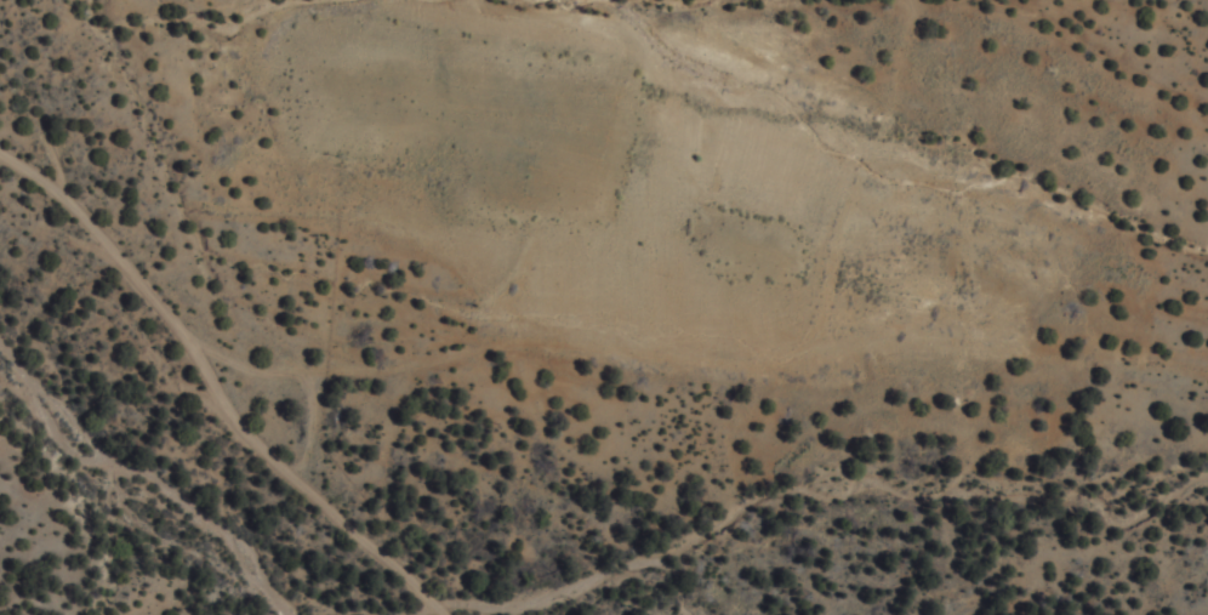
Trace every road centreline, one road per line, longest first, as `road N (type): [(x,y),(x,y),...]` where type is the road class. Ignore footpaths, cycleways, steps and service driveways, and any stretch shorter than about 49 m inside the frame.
road 1 (track): [(189,334),(207,351),(290,378),(392,372),(520,344),(757,385),(821,366),(855,370),(952,353),(1207,368)]
road 2 (track): [(1207,482),(1155,496),(1117,524),(1086,490),(768,496),(622,569),(466,610),(432,599)]
road 3 (track): [(449,614),(256,440),(189,334),(91,218),(0,150)]

